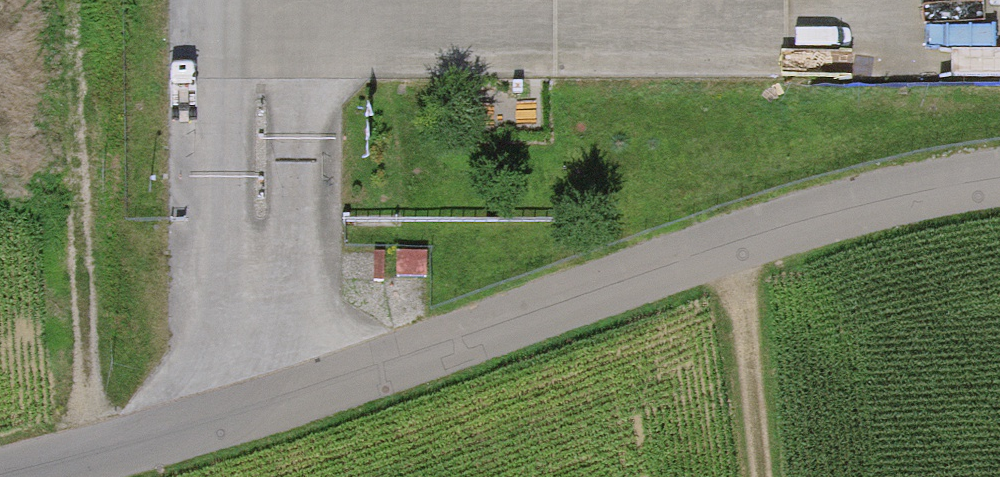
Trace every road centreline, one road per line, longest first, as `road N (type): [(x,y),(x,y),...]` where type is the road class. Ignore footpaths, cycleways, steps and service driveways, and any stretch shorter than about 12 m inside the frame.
road 1 (unclassified): [(30,476),(457,346),(723,237),(999,177)]
road 2 (track): [(67,468),(53,0)]
road 3 (track): [(753,476),(723,237)]

